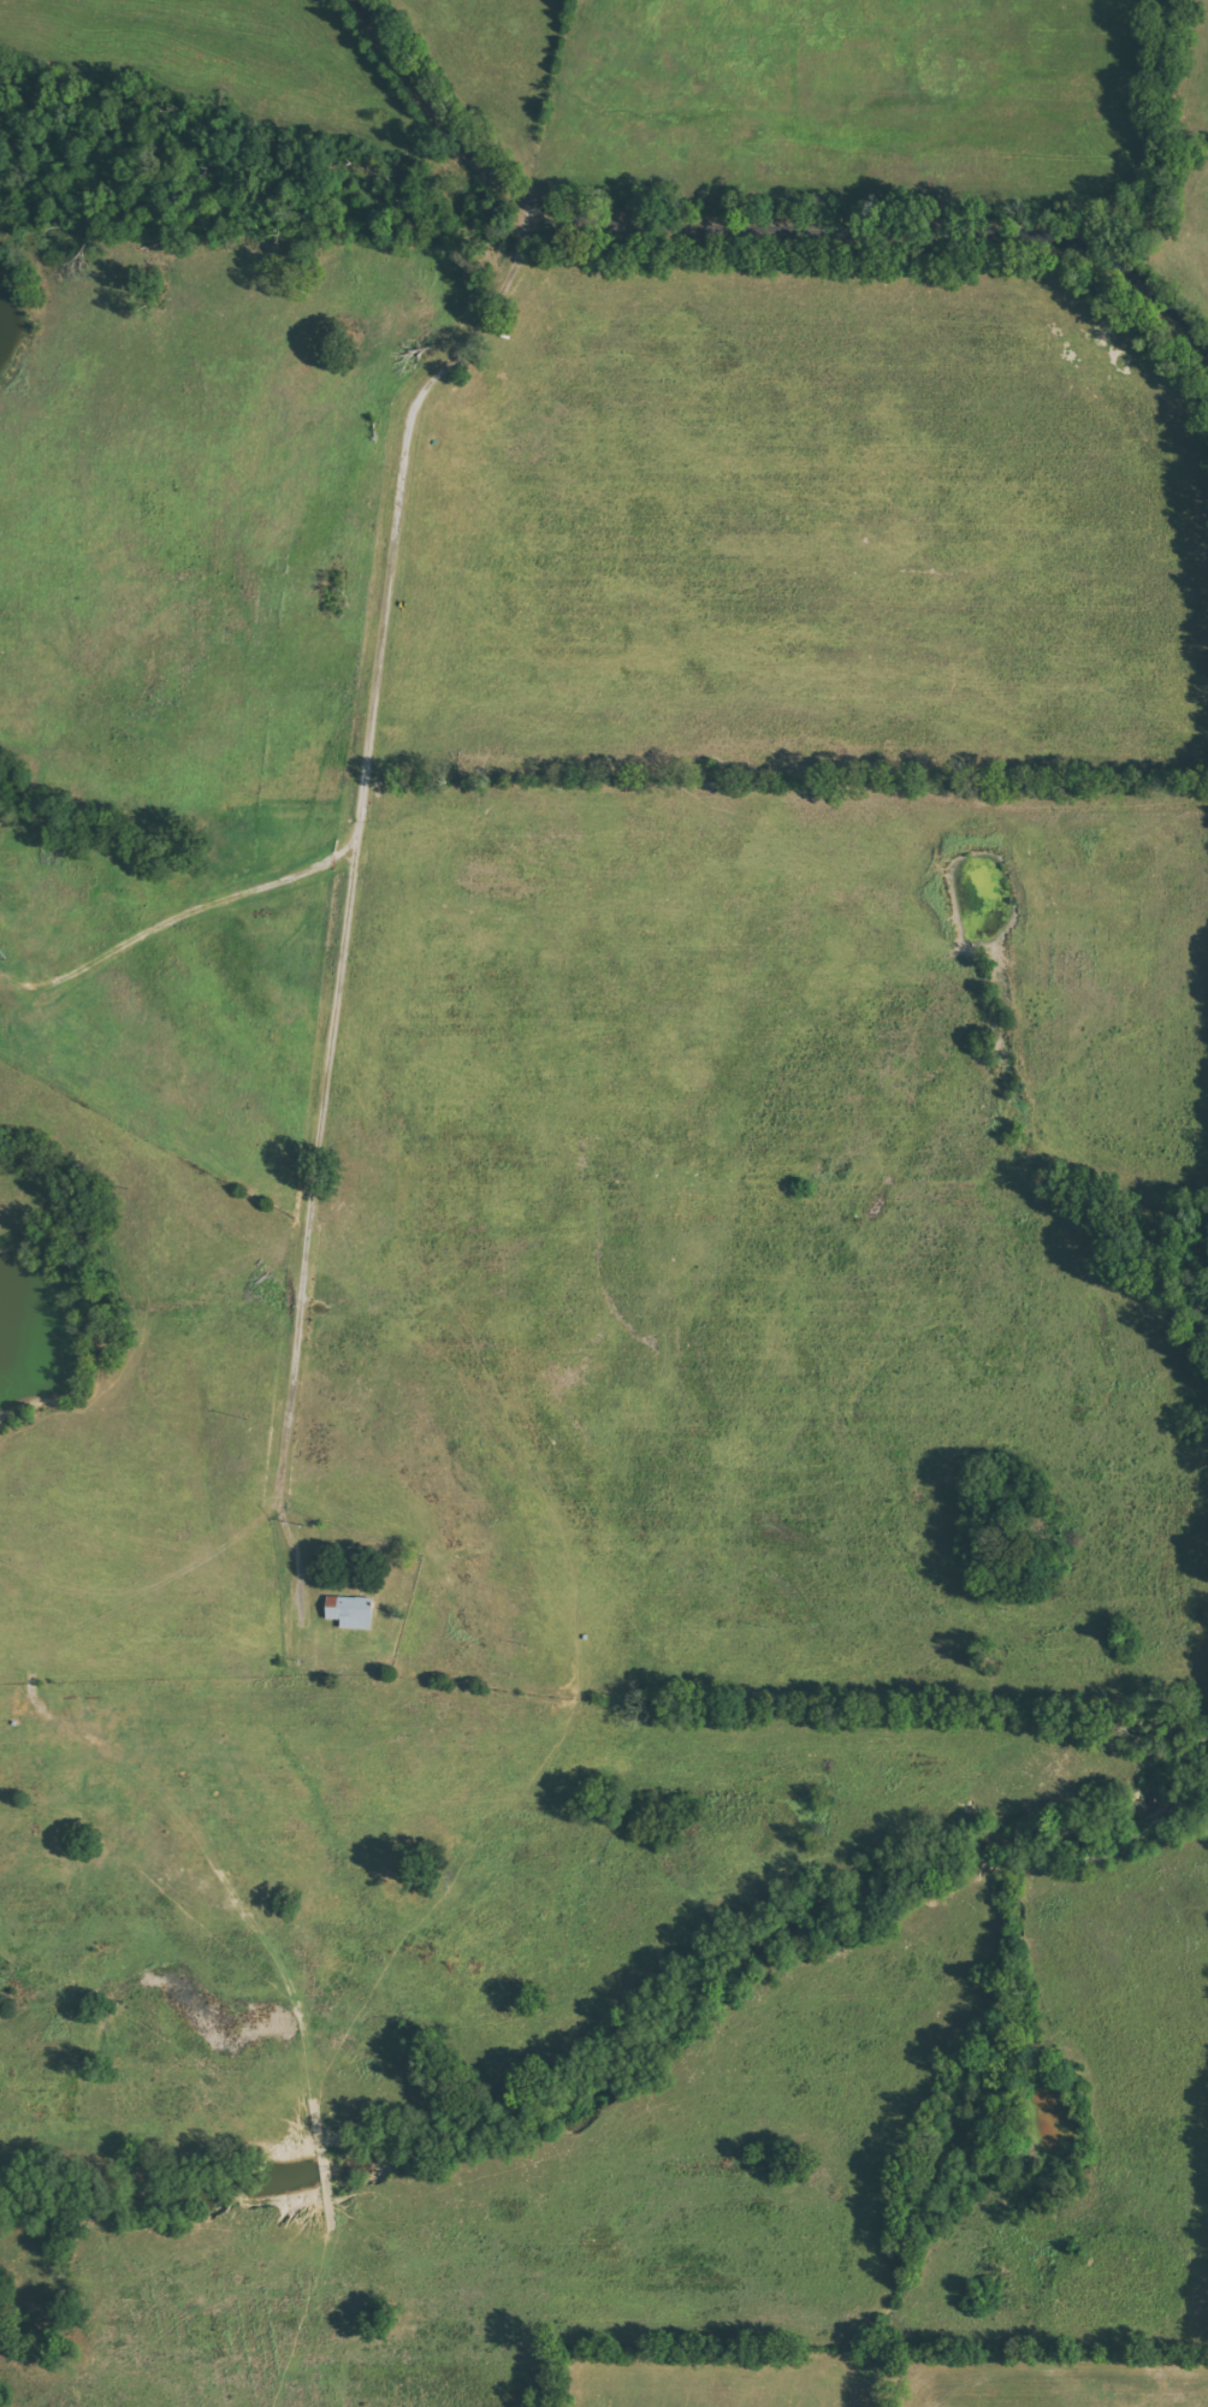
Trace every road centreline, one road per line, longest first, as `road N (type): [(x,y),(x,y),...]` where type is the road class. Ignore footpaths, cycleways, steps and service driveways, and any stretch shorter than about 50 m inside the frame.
road 1 (residential): [(532,201),(487,314),(419,388),(407,418),(354,846),(43,977),(20,981),(0,972)]
road 2 (residential): [(1207,354),(1109,259),(1025,230),(730,227),(556,214),(470,158),(357,0)]

